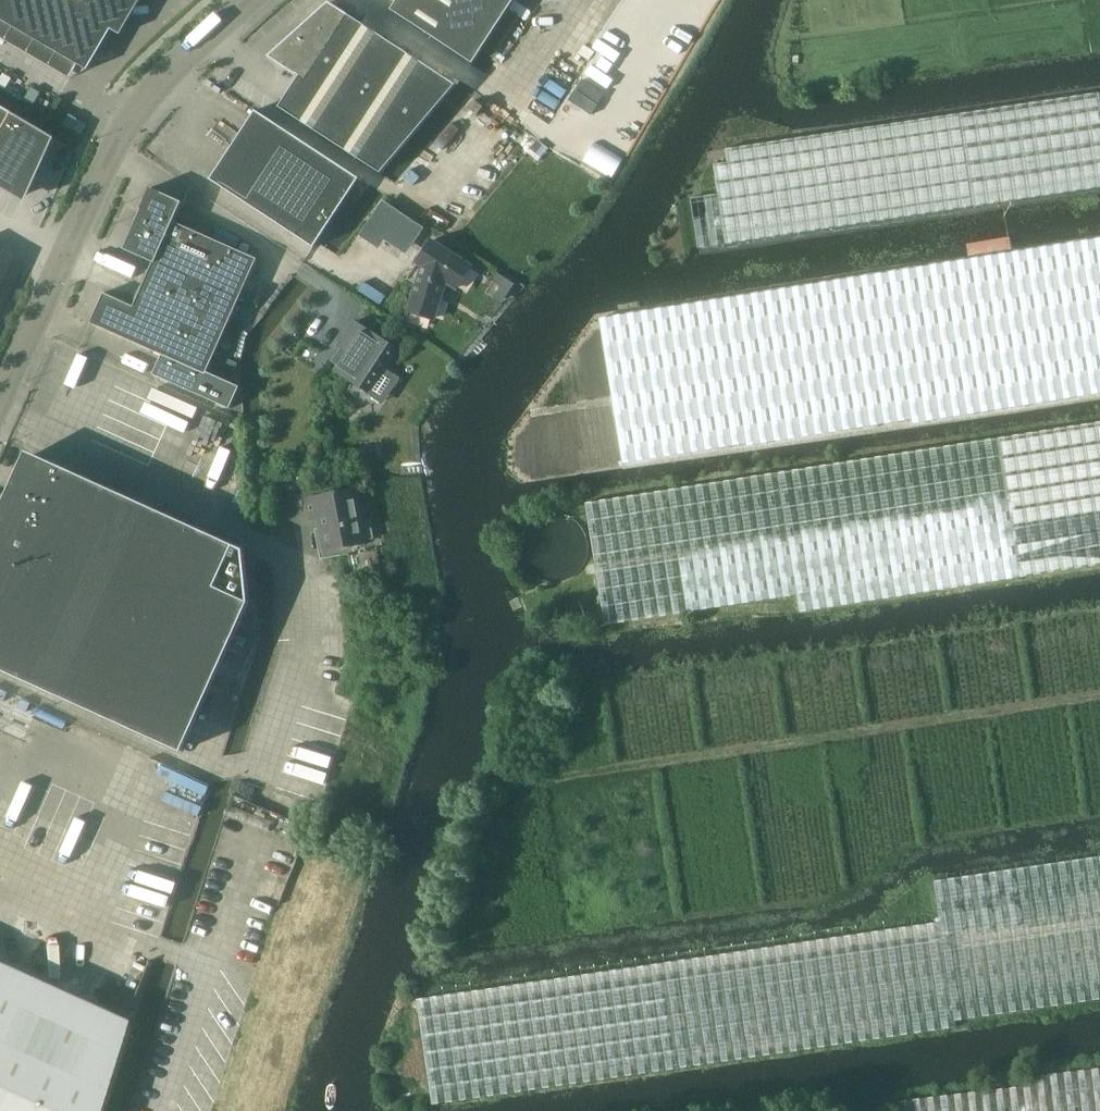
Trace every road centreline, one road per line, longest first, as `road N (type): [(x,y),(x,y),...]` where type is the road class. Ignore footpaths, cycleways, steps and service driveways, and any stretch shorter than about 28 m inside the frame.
road 1 (unclassified): [(0,397),(125,123),(147,93),(251,0)]

